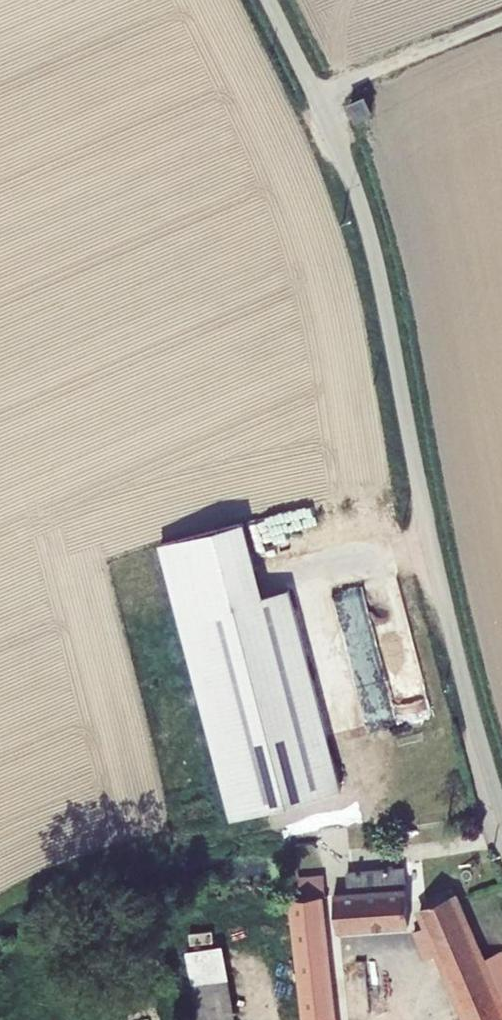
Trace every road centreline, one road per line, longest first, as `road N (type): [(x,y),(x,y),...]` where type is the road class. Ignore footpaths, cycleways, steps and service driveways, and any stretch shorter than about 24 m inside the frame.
road 1 (unclassified): [(501,819),(460,685),(362,211),(270,0)]
road 2 (track): [(312,92),(501,19)]

